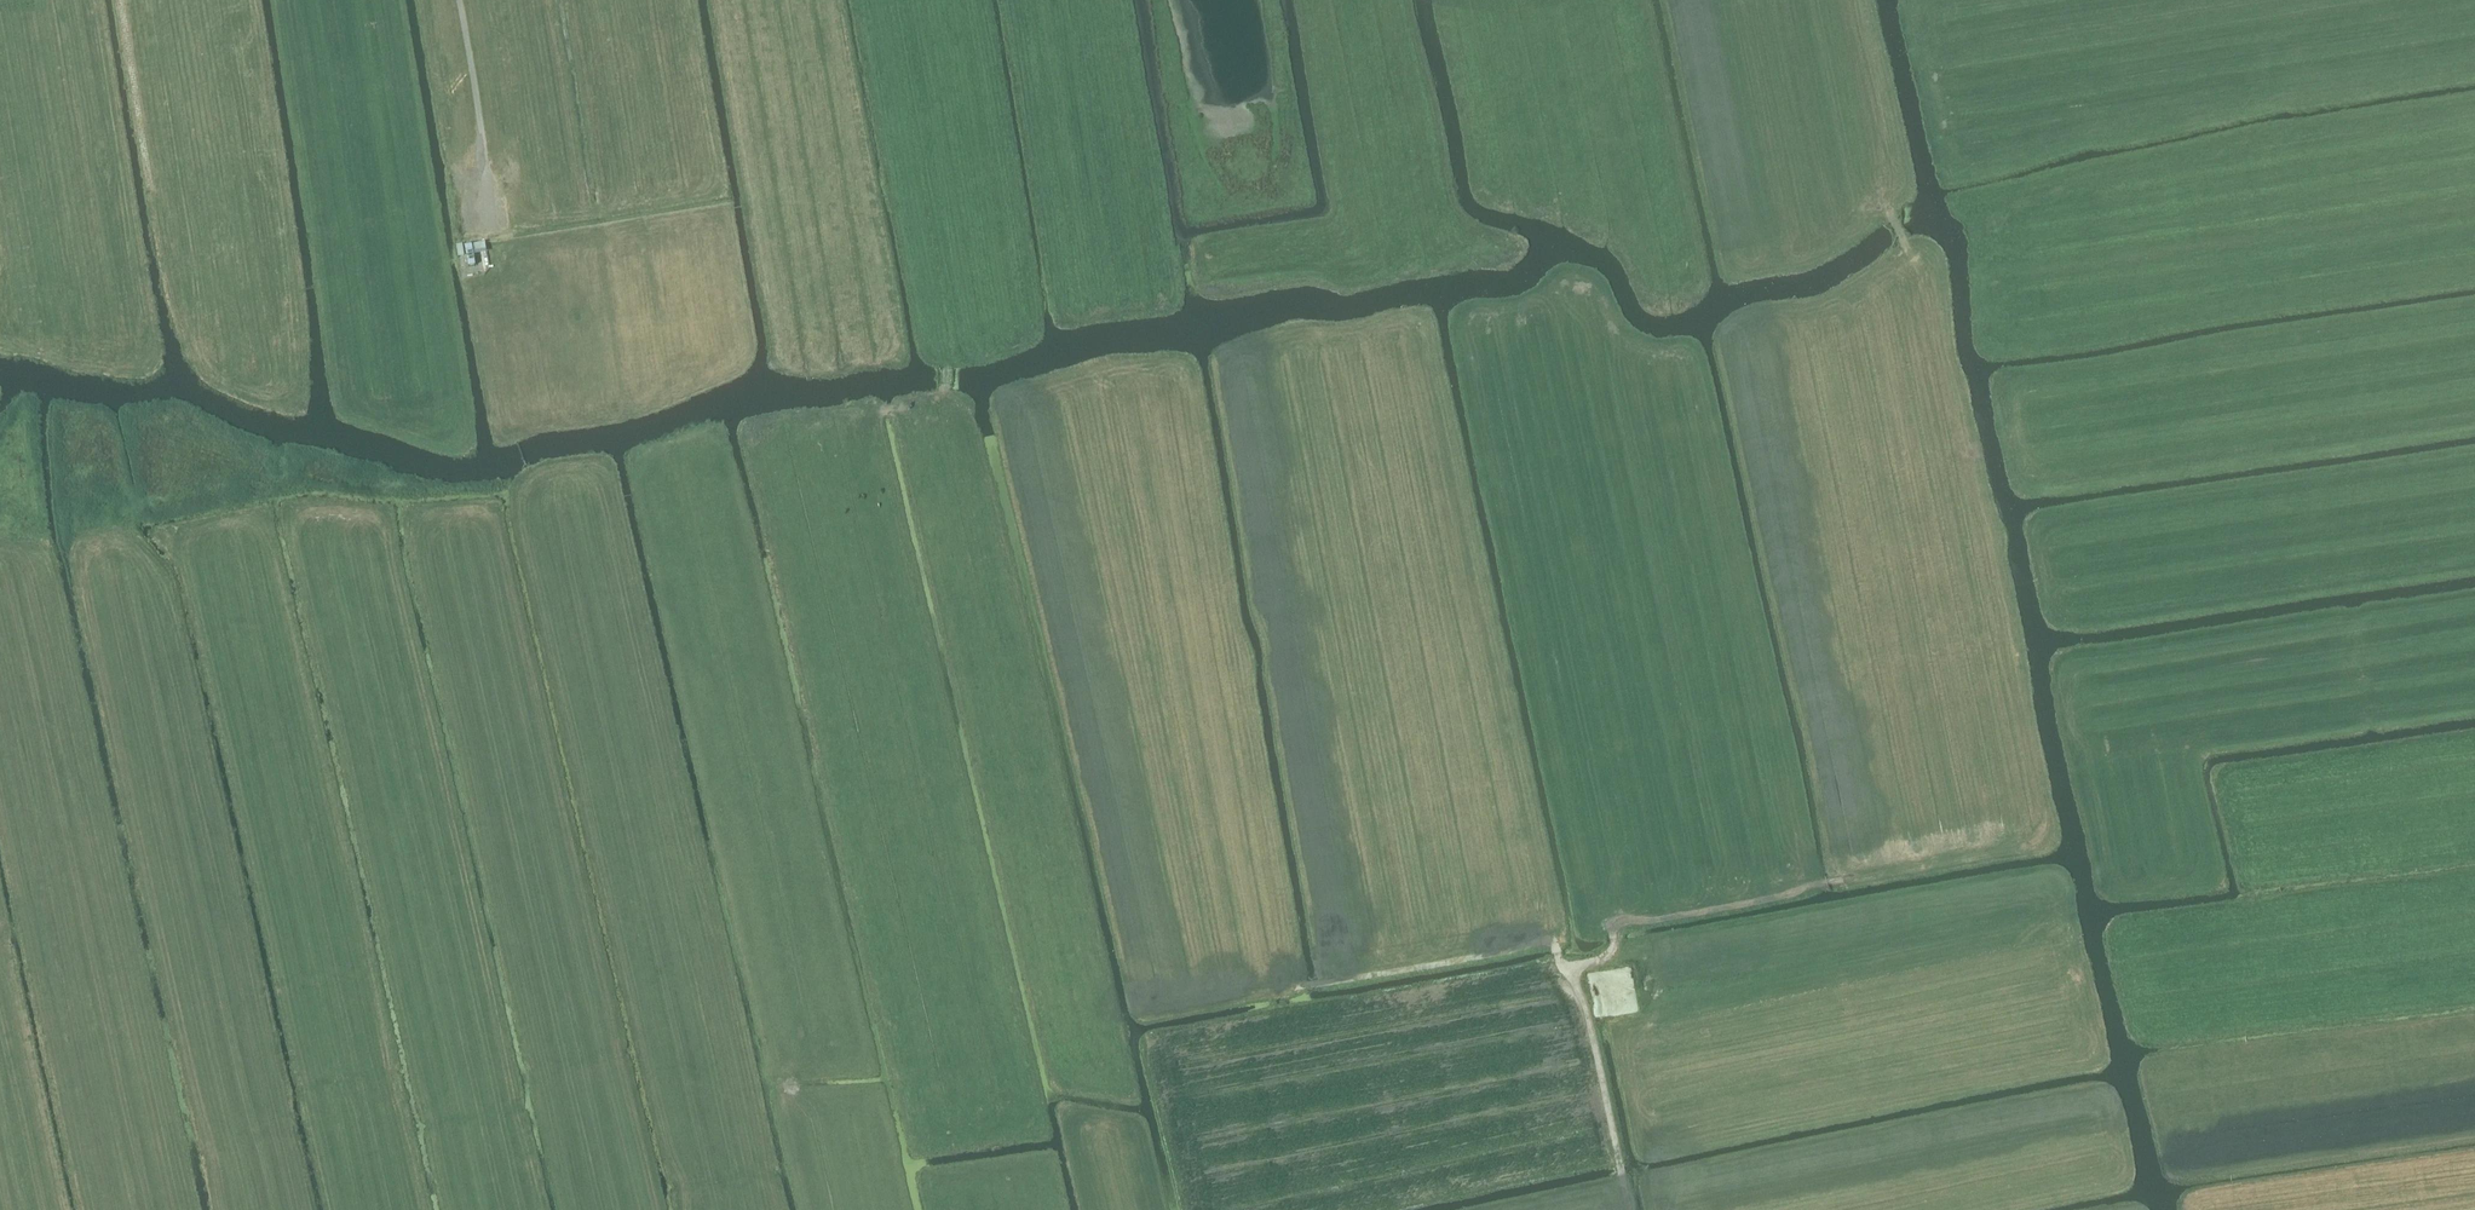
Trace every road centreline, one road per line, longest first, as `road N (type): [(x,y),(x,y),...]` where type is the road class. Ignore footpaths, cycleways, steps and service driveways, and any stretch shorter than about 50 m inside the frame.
road 1 (track): [(1904,239),(2023,661),(2054,824),(2038,848),(1984,862),(1616,928),(1612,950),(1577,975),(1630,1209)]
road 2 (track): [(1294,989),(1550,941),(1577,975)]
road 3 (track): [(1904,239),(1892,219),(1870,0)]
road 4 (track): [(151,185),(122,0)]

